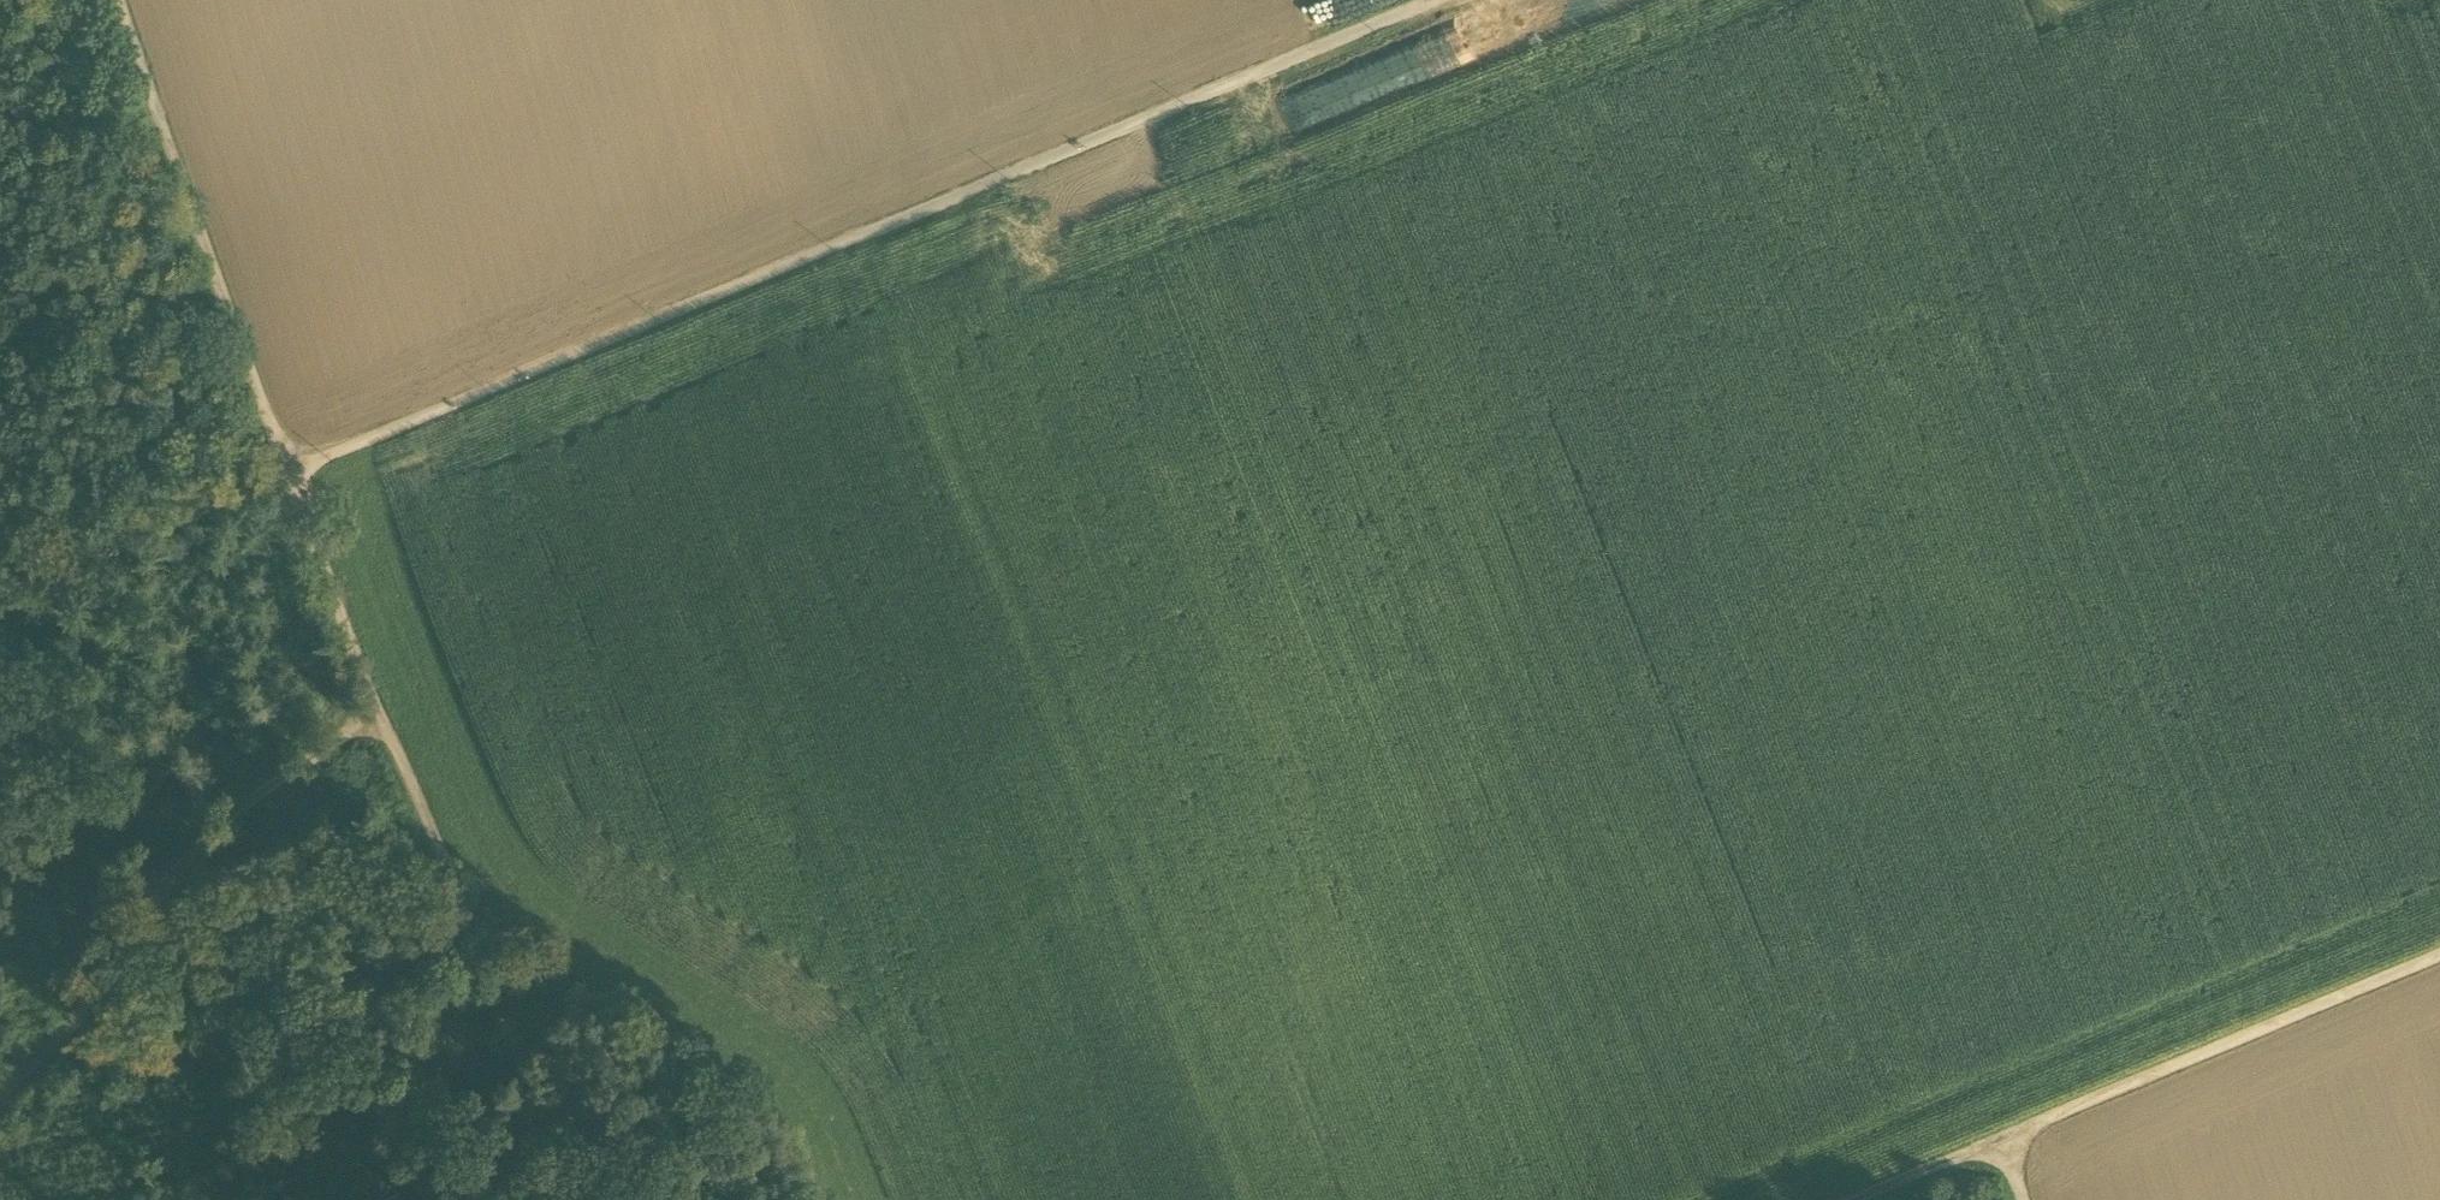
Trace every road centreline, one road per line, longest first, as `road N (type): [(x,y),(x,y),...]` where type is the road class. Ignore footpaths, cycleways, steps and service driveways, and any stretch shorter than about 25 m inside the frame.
road 1 (track): [(1442,0),(289,474)]
road 2 (track): [(794,1199),(759,1120),(467,924),(381,715)]
road 3 (track): [(289,474),(121,0)]
road 4 (track): [(2439,955),(2004,1138)]
road 5 (track): [(0,594),(289,474)]
road 6 (track): [(159,885),(381,715)]
road 7 (track): [(0,1105),(117,968),(159,885)]
road 8 (track): [(381,715),(289,474)]
road 9 (track): [(2004,1138),(1855,1199)]

